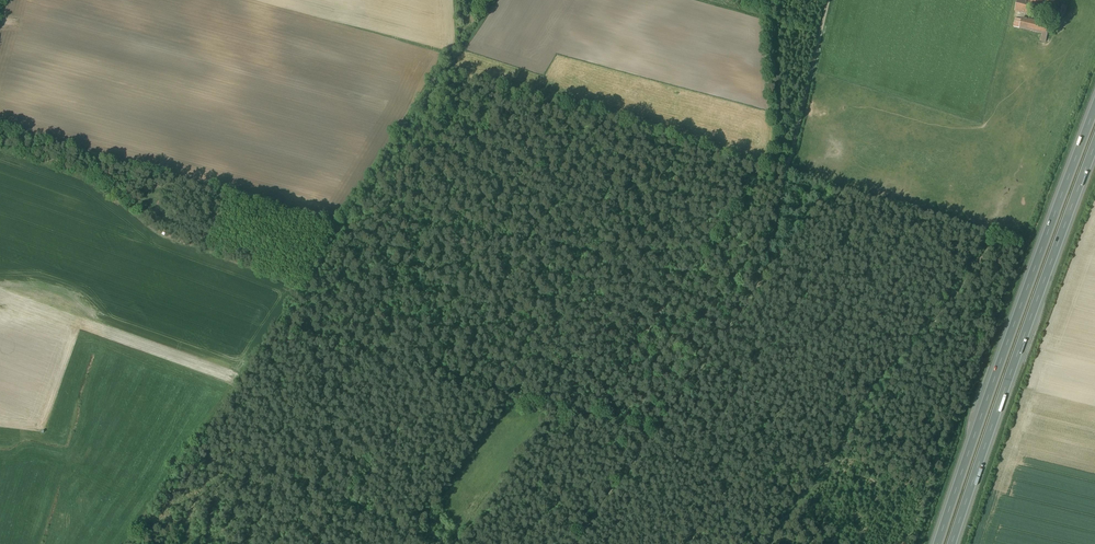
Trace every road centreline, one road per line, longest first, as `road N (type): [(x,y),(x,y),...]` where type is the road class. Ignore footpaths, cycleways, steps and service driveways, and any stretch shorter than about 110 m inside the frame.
road 1 (motorway): [(1094,103),(934,543)]
road 2 (motorway): [(954,543),(1094,155)]
road 3 (track): [(791,166),(829,0)]

